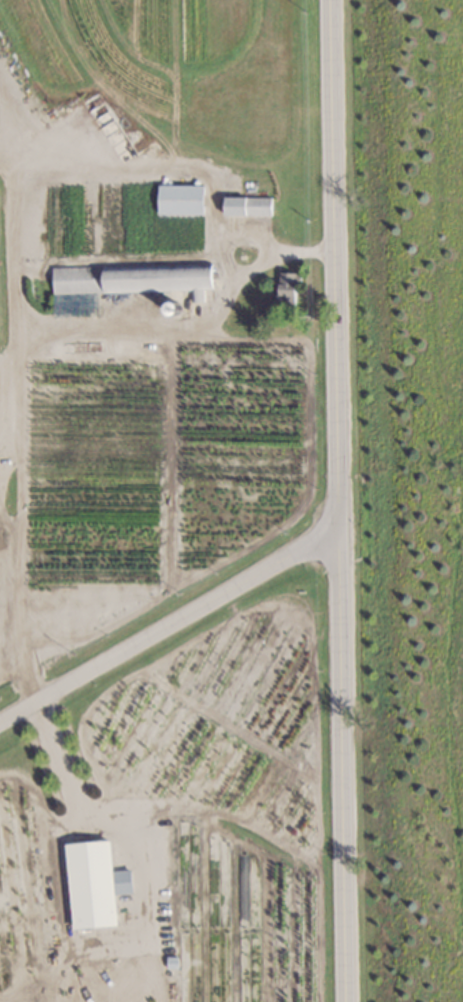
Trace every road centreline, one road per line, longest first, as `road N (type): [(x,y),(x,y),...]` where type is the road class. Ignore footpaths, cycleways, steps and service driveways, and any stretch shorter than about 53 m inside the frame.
road 1 (tertiary): [(326,0),(341,1001)]
road 2 (track): [(33,704),(14,644),(9,356),(24,340),(64,333),(184,328),(279,250),(330,250)]
road 3 (tertiary): [(0,723),(334,532)]

